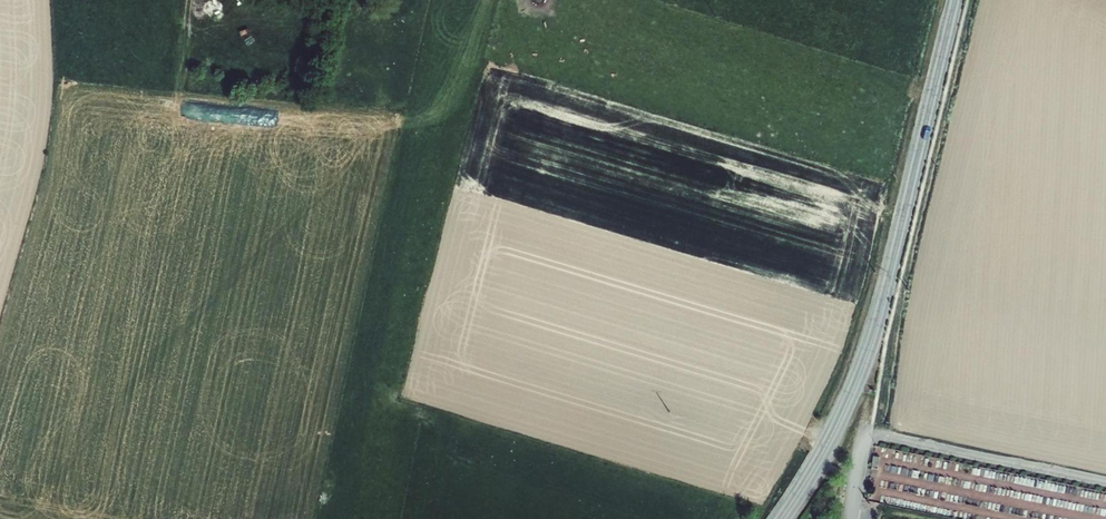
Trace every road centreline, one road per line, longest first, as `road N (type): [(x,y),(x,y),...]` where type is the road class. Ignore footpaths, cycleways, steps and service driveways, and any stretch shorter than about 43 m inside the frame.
road 1 (tertiary): [(780,518),(829,439),(871,343),(955,0)]
road 2 (track): [(869,432),(1105,482)]

